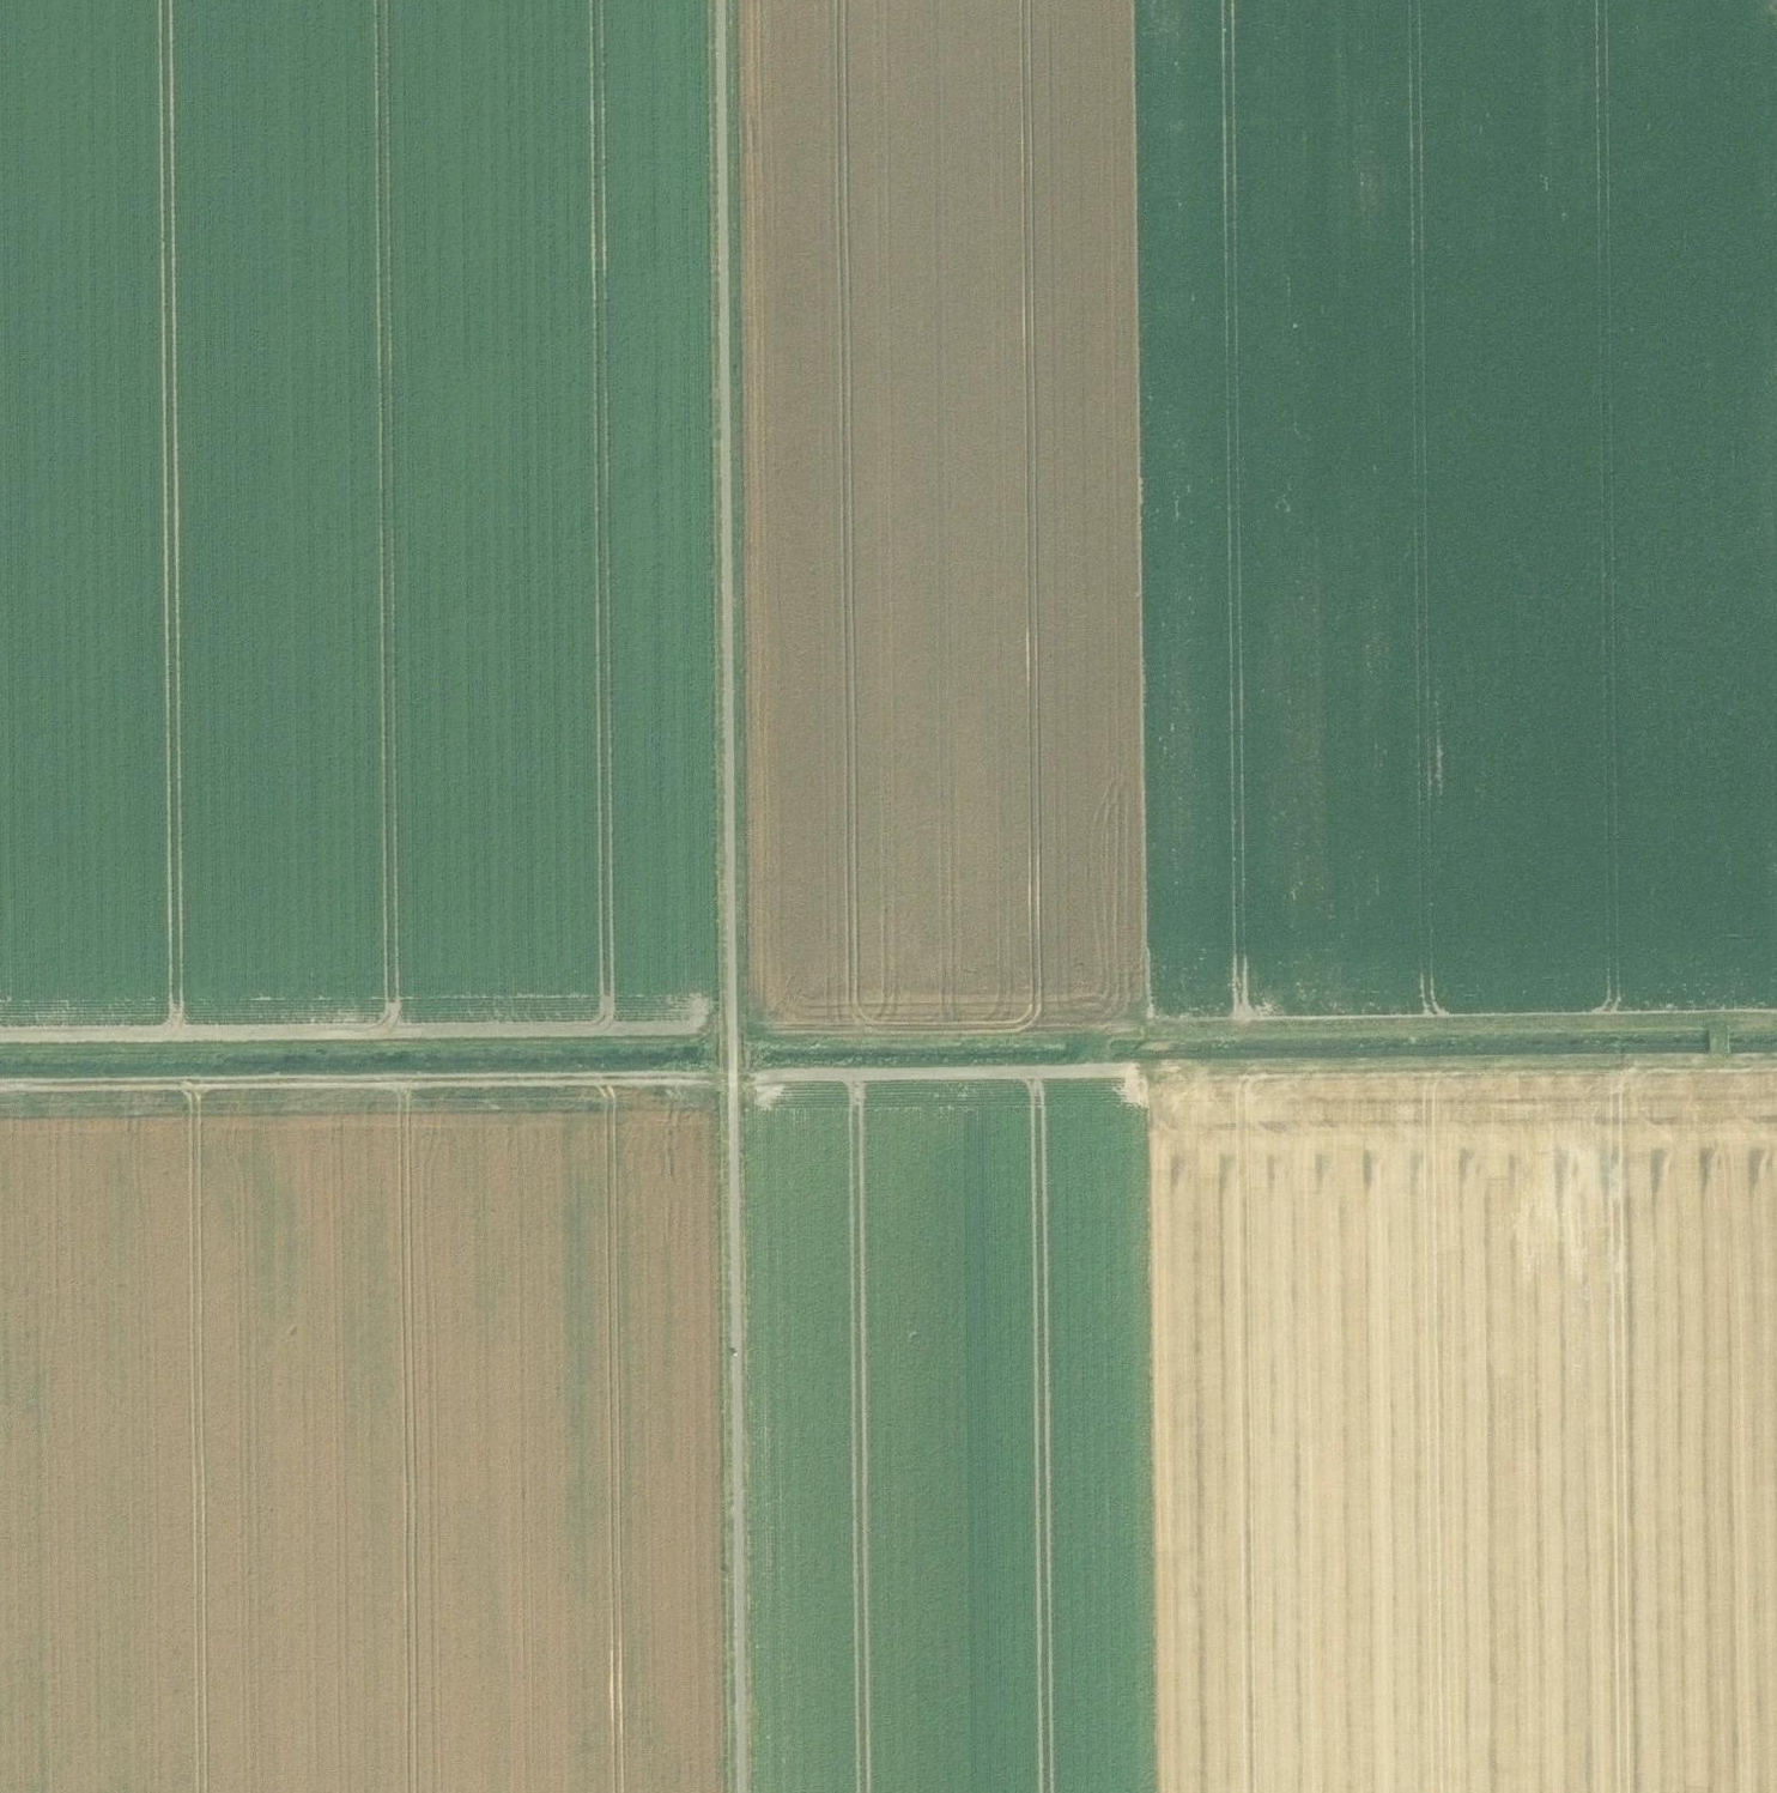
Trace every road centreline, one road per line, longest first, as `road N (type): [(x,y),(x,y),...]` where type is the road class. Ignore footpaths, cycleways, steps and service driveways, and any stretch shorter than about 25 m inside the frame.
road 1 (track): [(1726,1792),(1718,1027)]
road 2 (track): [(0,1084),(736,1069)]

